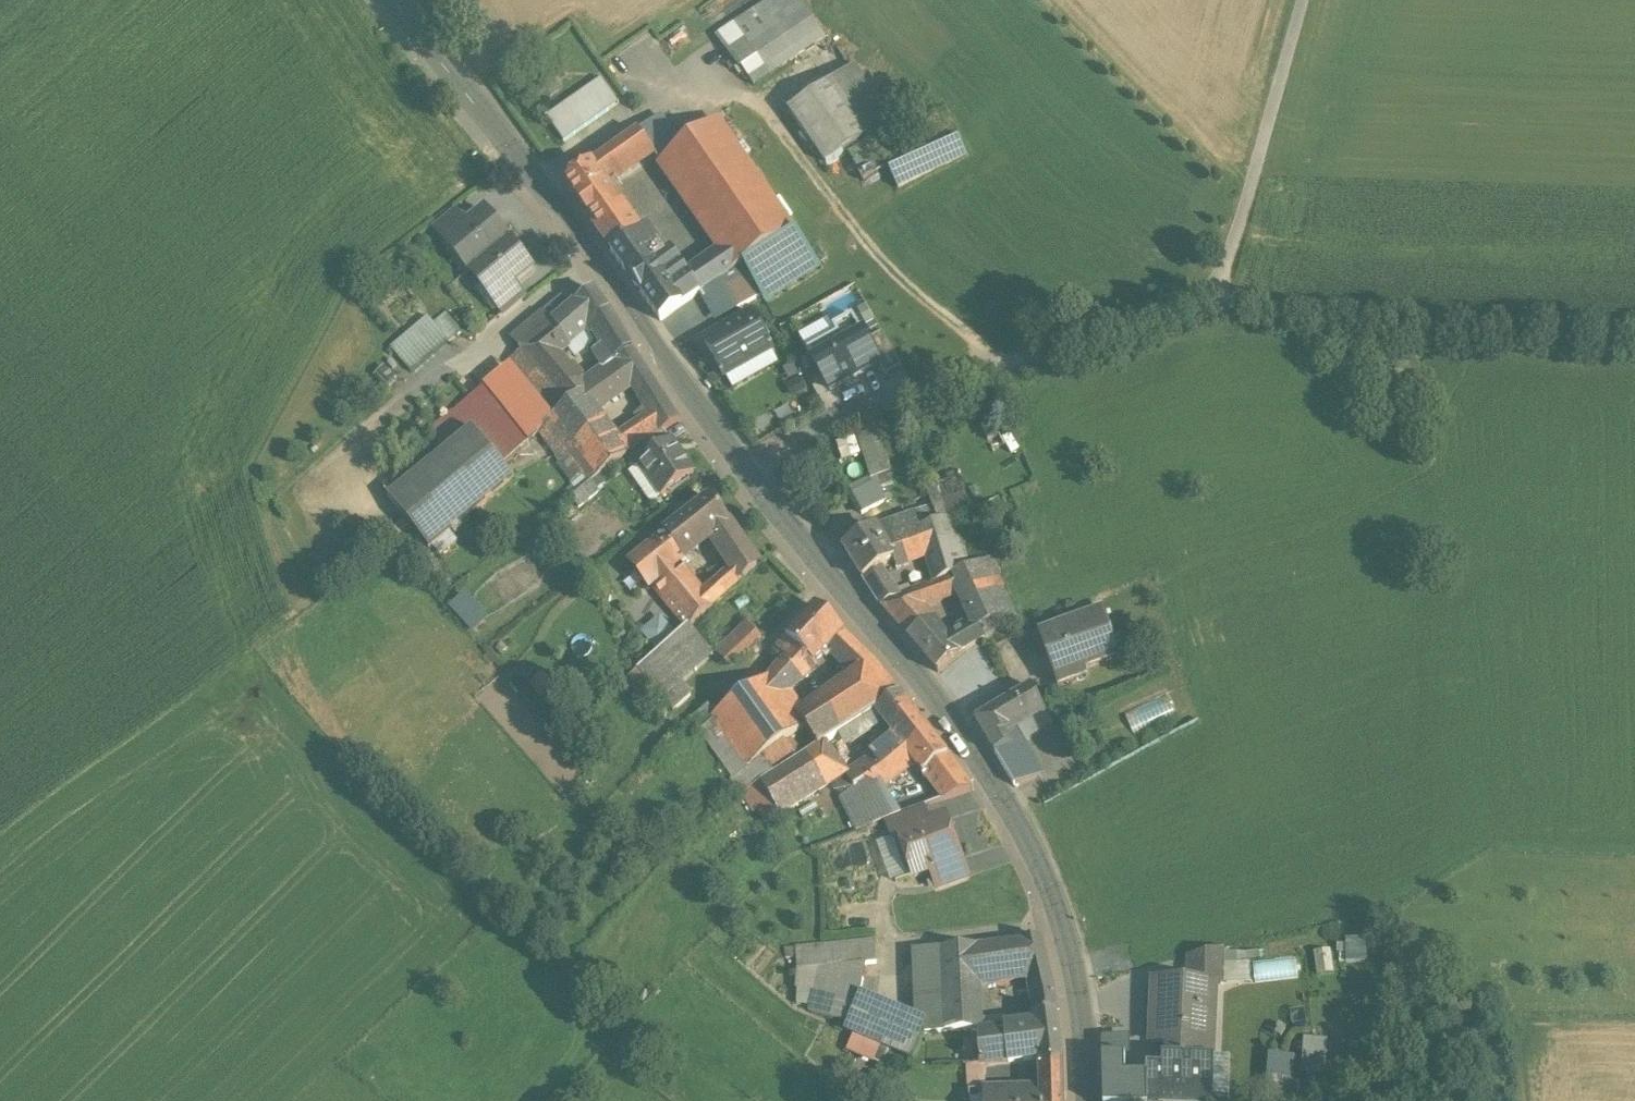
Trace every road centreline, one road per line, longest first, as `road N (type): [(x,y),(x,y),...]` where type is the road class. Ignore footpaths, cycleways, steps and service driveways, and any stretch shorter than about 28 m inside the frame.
road 1 (tertiary): [(1087,1100),(1075,959),(1021,821),(924,679),(773,499),(470,95)]
road 2 (track): [(750,468),(843,416),(1205,302)]
road 3 (track): [(1205,302),(1435,336),(1634,343)]
road 4 (track): [(297,508),(0,711)]
road 5 (track): [(1301,0),(1220,280),(1205,302)]
road 6 (tertiary): [(397,0),(470,95)]

